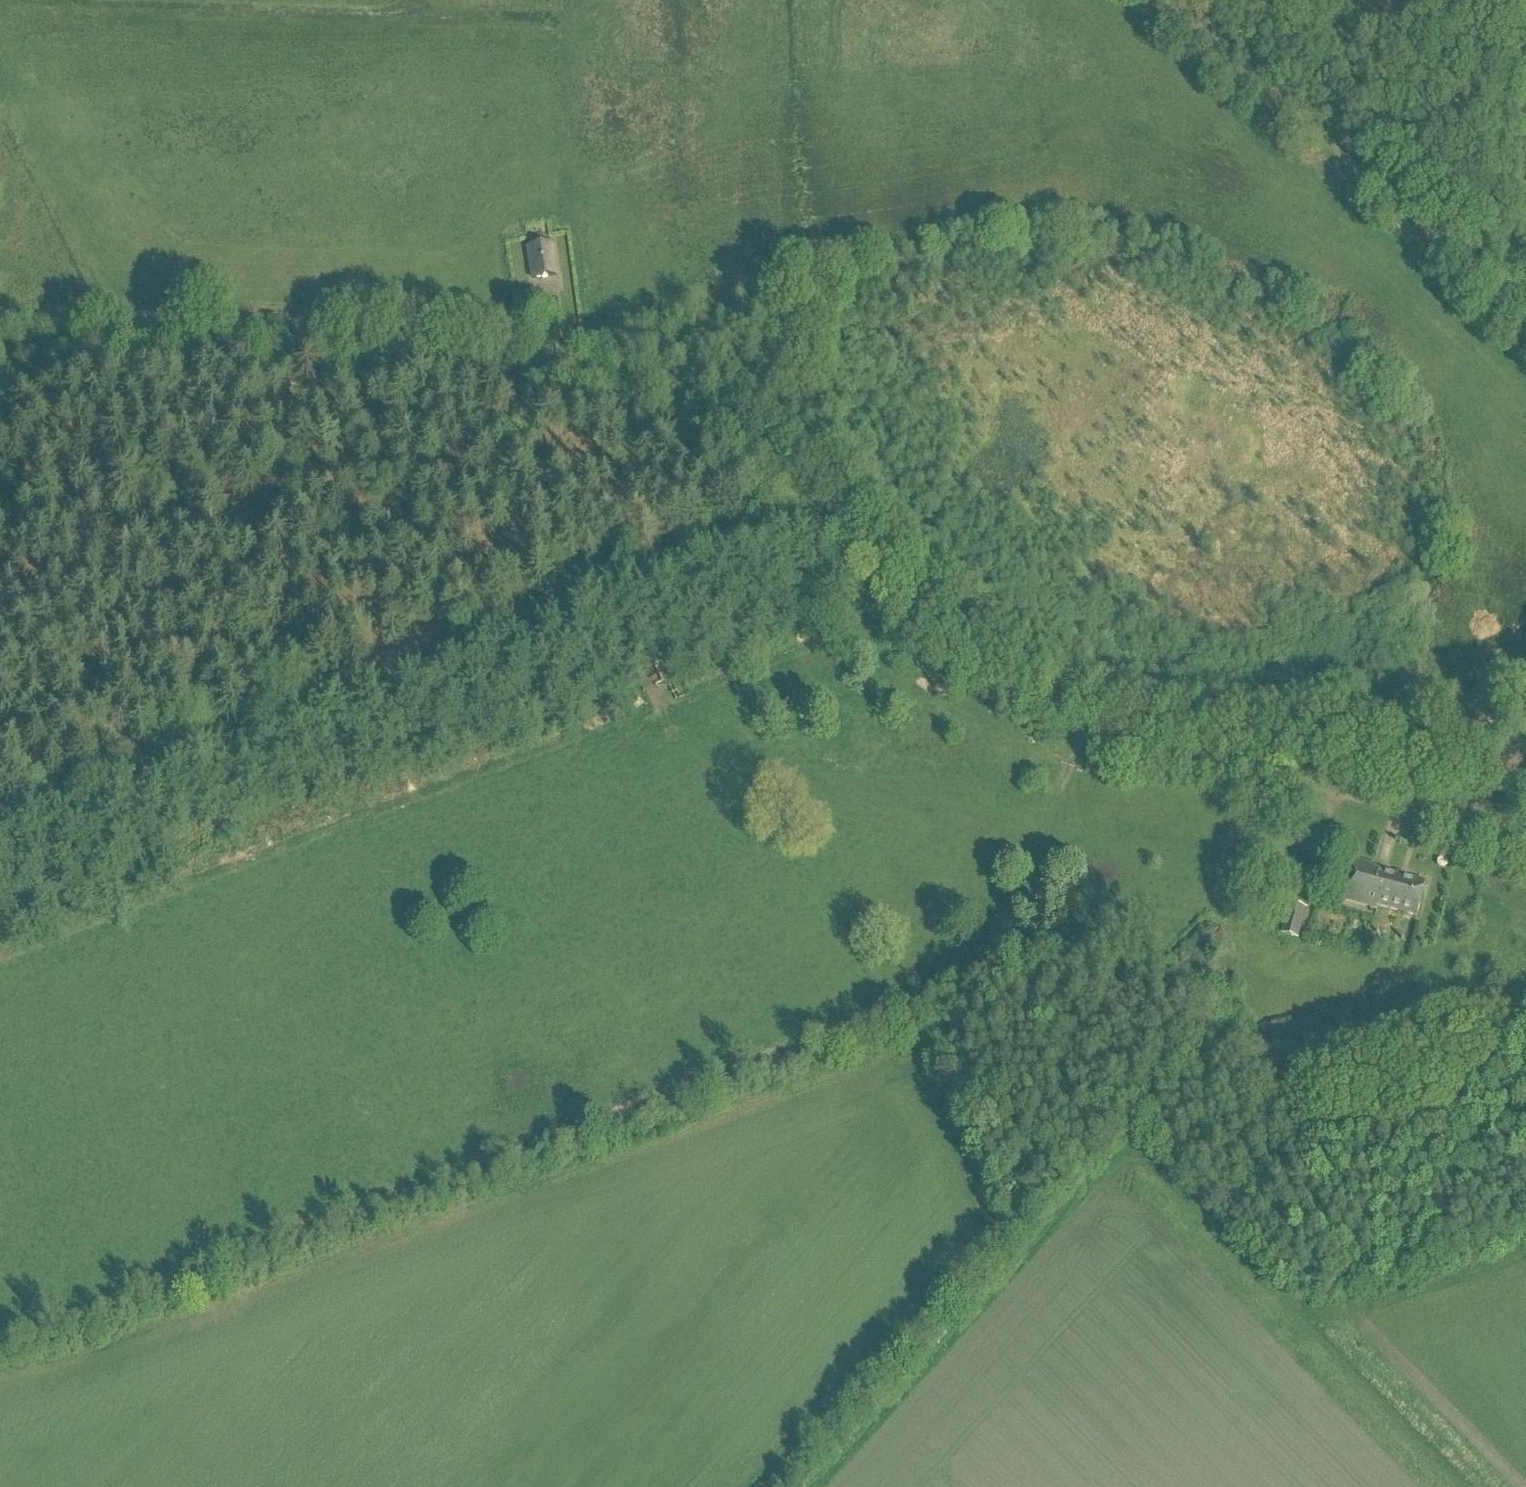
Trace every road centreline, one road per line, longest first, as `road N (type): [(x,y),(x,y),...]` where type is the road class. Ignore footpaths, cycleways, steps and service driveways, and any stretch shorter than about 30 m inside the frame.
road 1 (track): [(810,517),(0,838)]
road 2 (track): [(1525,315),(1171,0)]

